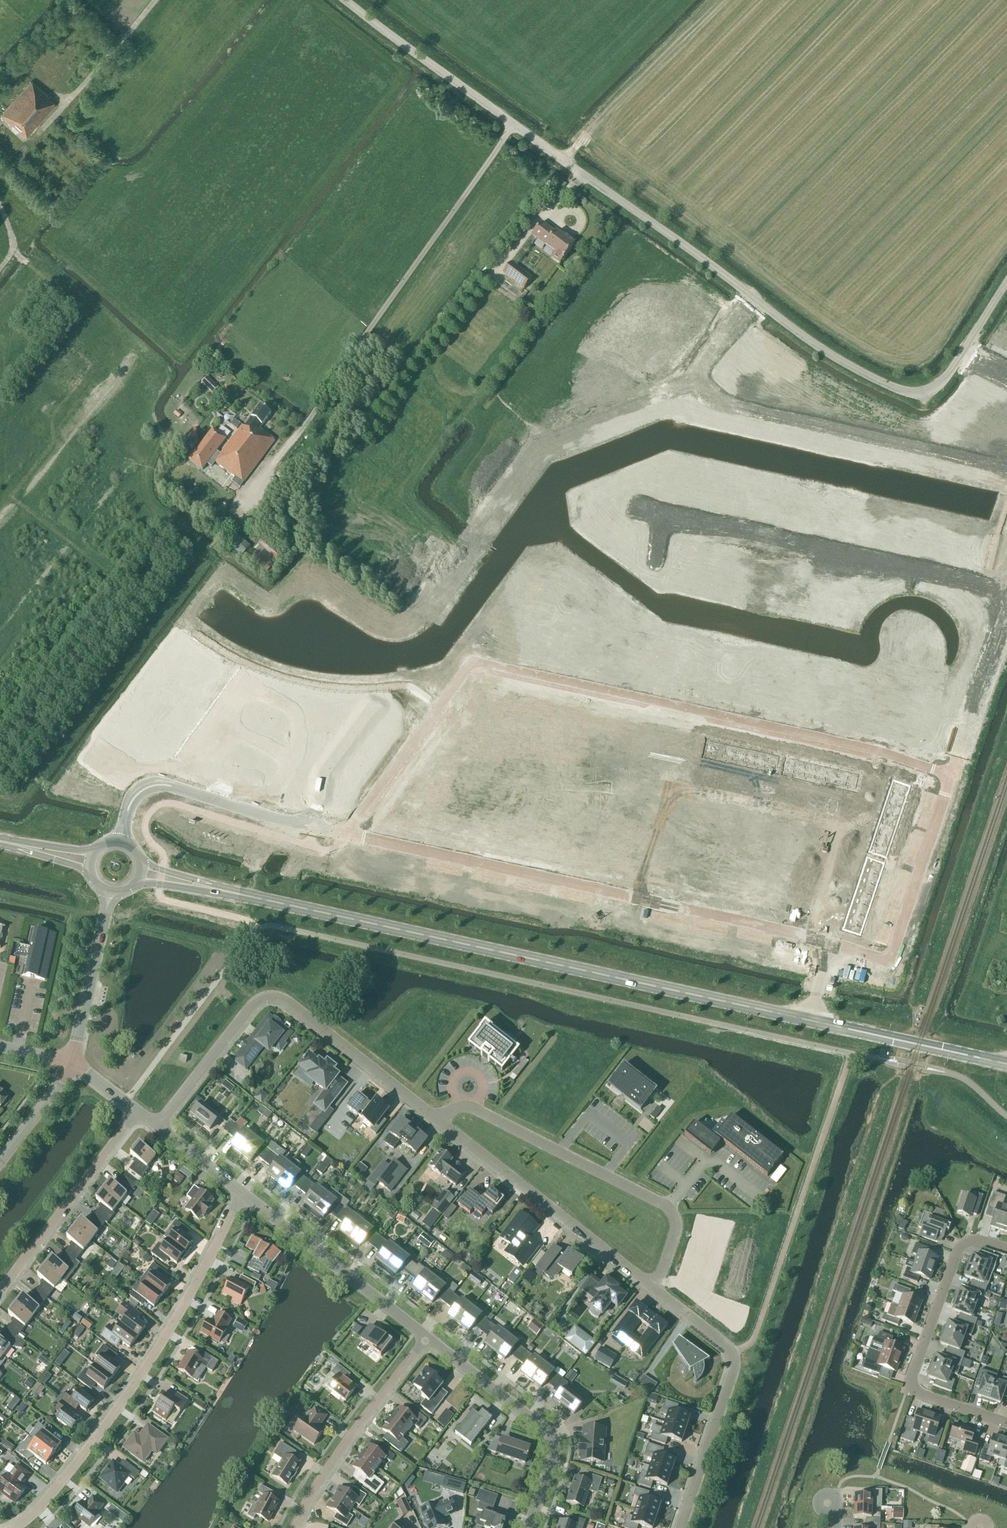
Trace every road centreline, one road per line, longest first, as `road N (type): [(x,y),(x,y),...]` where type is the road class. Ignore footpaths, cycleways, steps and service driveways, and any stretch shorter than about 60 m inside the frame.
road 1 (unclassified): [(1006,282),(937,387),(922,393),(893,387),(800,333),(346,0)]
road 2 (primary): [(1006,1063),(229,891)]
road 3 (residential): [(346,835),(800,935),(888,962),(951,776)]
road 4 (residential): [(346,835),(473,662),(873,750),(951,776)]
road 5 (residential): [(15,1527),(34,1514),(149,1366),(242,1193)]
road 6 (residential): [(438,1122),(276,997),(254,1004),(159,1127)]
road 7 (residential): [(1006,593),(661,513)]
road 8 (residential): [(652,1288),(675,1231),(668,1208),(475,1110),(457,1109),(438,1122)]
road 9 (residential): [(1006,466),(748,410),(704,385)]
road 10 (residential): [(1006,1423),(911,1386),(959,1250),(982,1240),(1006,1250)]
road 11 (residential): [(680,1527),(735,1363),(725,1344),(652,1288)]
road 12 (residential): [(652,1288),(438,1122)]
road 13 (residential): [(122,840),(131,802),(162,785),(346,835)]
road 14 (residential): [(528,1527),(553,1455),(548,1433),(427,1338)]
road 15 (residential): [(427,1338),(242,1193)]
road 16 (residential): [(297,1527),(329,1467),(427,1338)]
road 17 (residential): [(138,1112),(0,1293)]
road 18 (residential): [(951,776),(1006,606)]
road 19 (unclassified): [(72,1065),(111,892)]
road 20 (unclassified): [(0,1163),(72,1065)]

